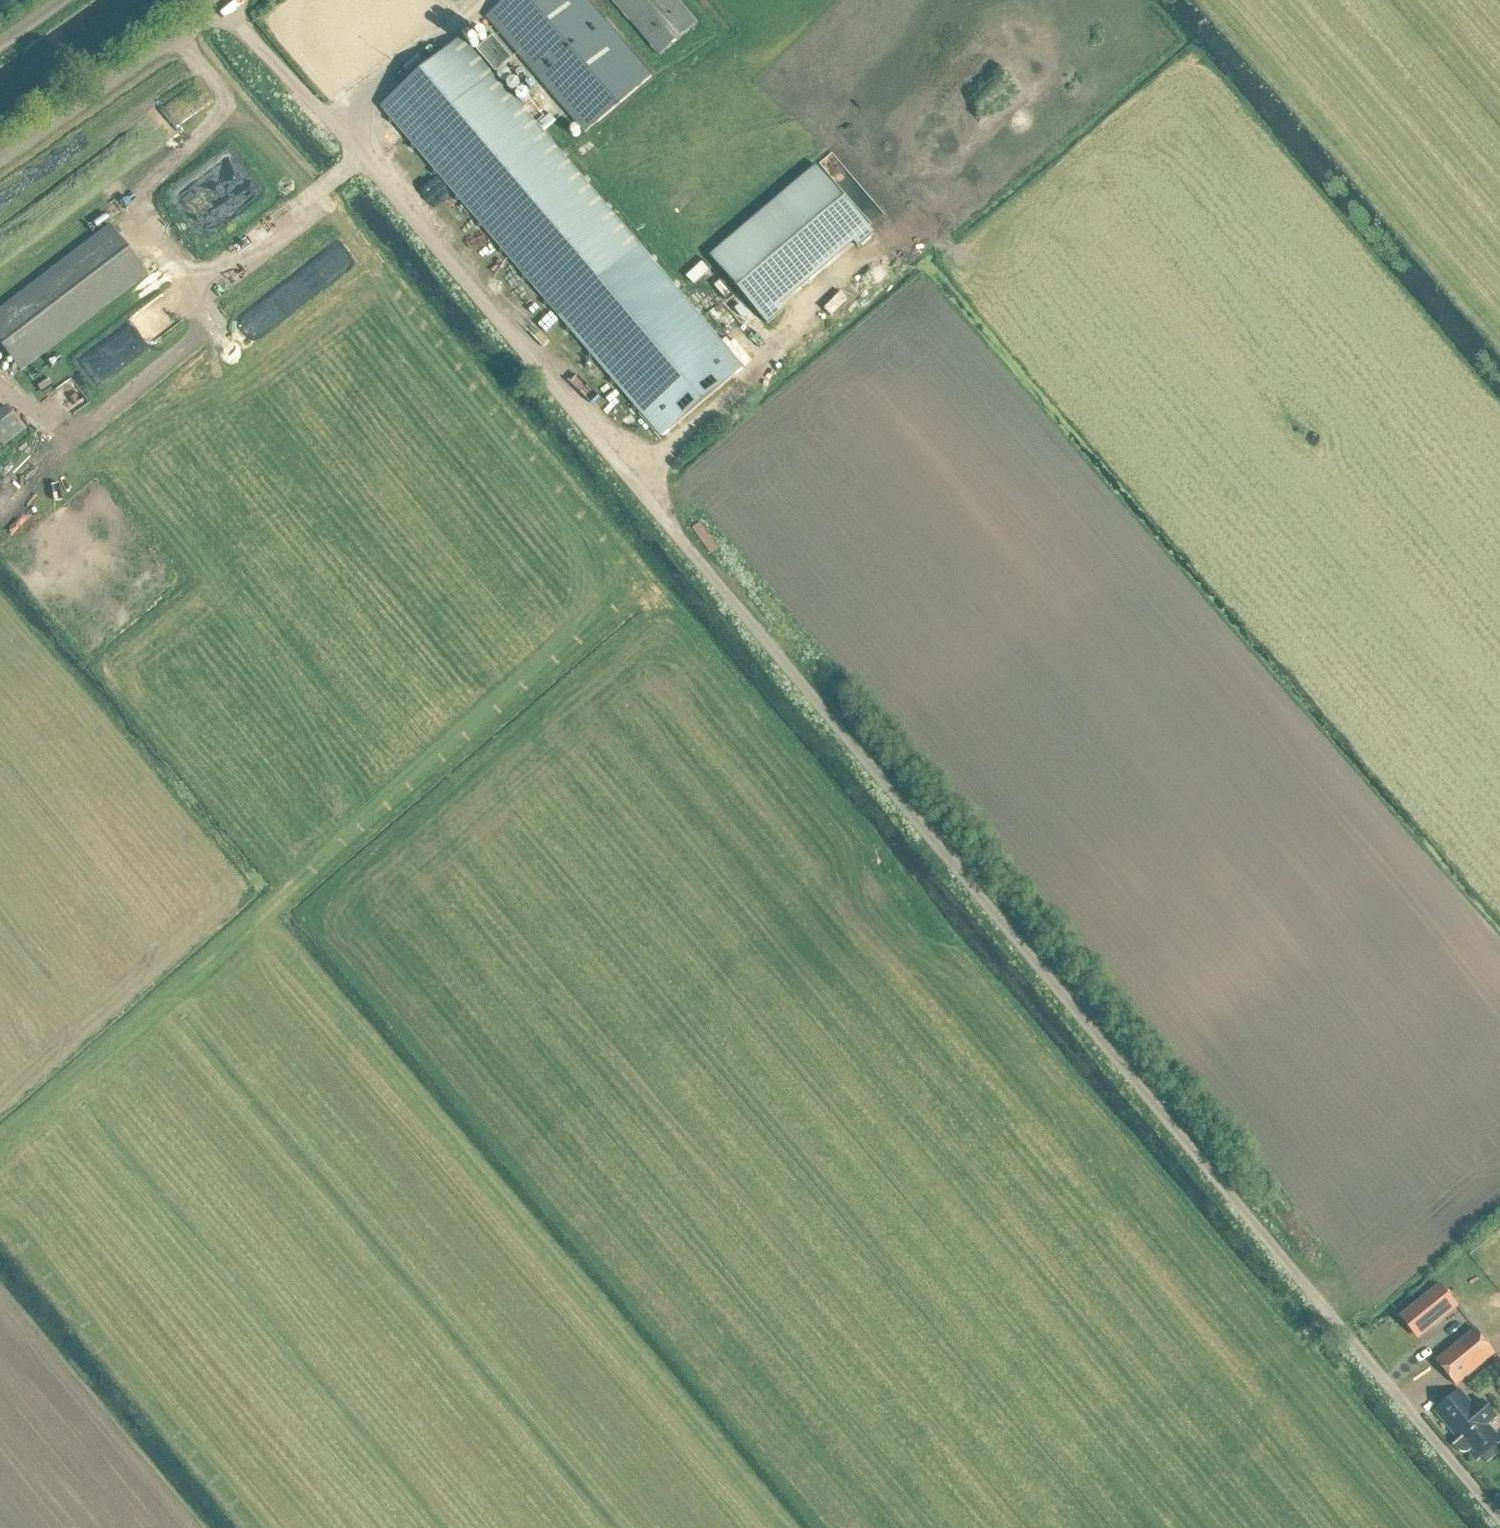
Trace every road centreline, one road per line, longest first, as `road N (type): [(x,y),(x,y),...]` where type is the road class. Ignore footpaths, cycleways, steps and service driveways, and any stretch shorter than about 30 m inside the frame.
road 1 (unclassified): [(1499,1517),(410,219),(224,11)]
road 2 (unclassified): [(0,157),(224,11)]

